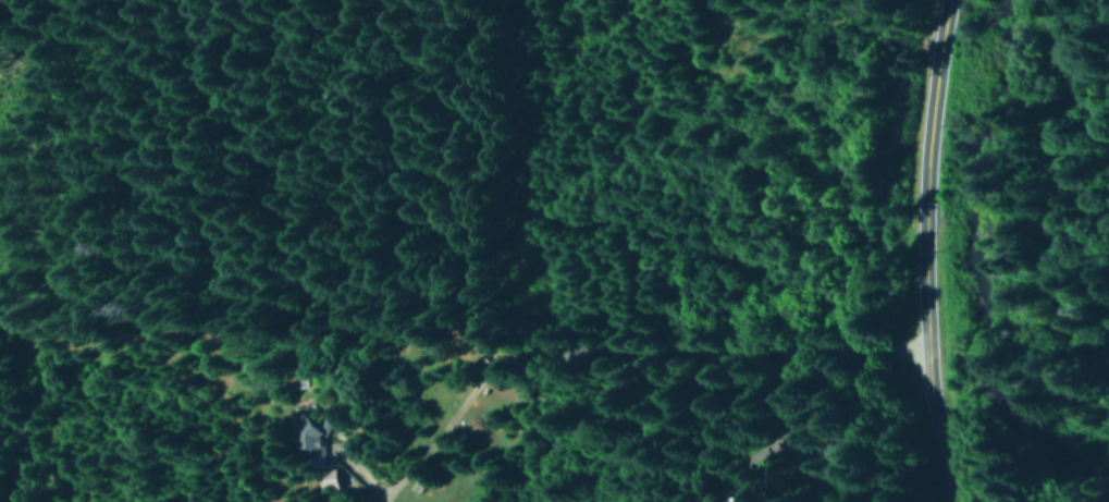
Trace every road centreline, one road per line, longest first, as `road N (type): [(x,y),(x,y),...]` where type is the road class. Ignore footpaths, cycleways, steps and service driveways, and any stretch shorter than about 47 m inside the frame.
road 1 (residential): [(909,316),(494,342),(391,444),(350,458),(334,425)]
road 2 (tertiary): [(920,501),(909,316),(913,160),(938,0)]
road 3 (residential): [(494,342),(513,430),(513,501)]

